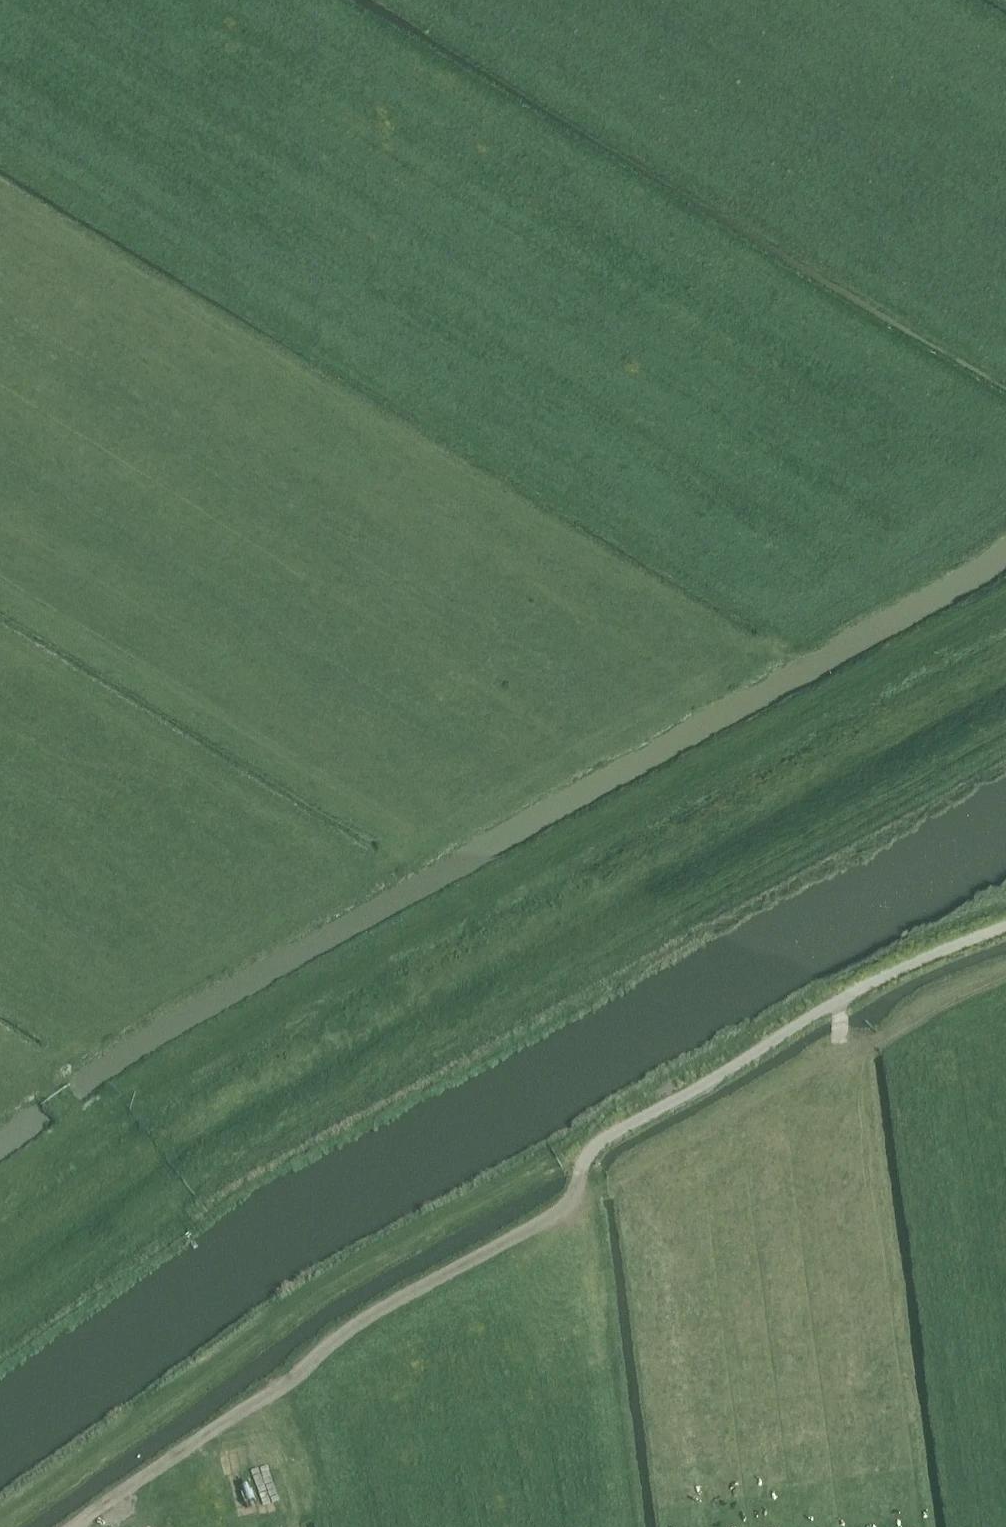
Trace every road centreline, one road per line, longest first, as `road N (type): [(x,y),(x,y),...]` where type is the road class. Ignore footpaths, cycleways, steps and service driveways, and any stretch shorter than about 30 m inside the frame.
road 1 (track): [(81,1526),(368,1319),(563,1211),(597,1144)]
road 2 (unclassified): [(597,1144),(835,1003),(1005,929)]

